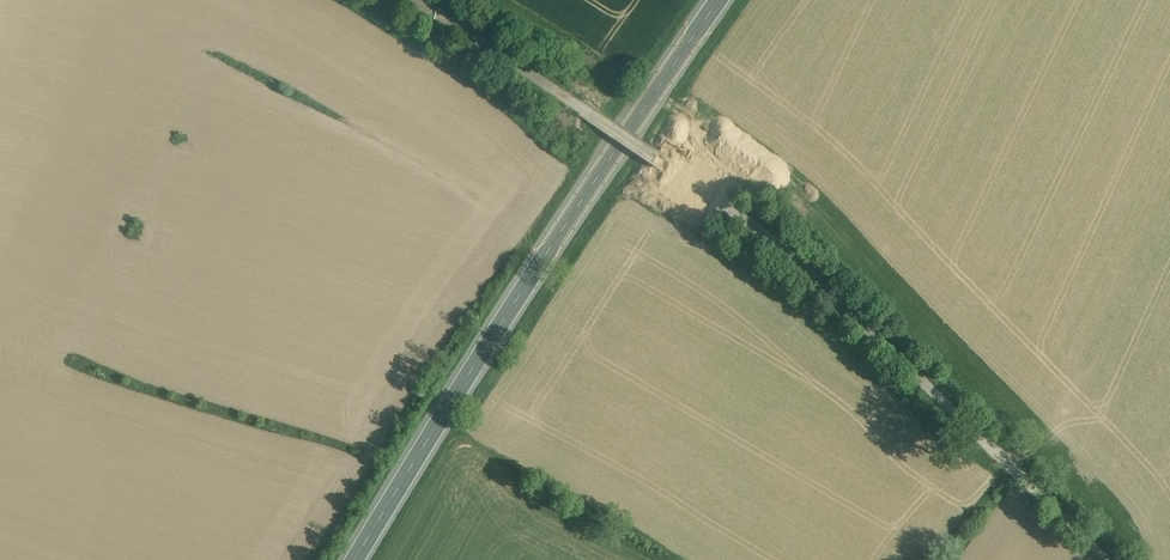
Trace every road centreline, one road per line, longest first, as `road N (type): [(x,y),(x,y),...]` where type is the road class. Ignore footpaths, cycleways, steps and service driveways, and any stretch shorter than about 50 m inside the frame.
road 1 (unclassified): [(1108,559),(759,235),(587,110),(413,0)]
road 2 (primary): [(719,0),(529,279),(354,559)]

